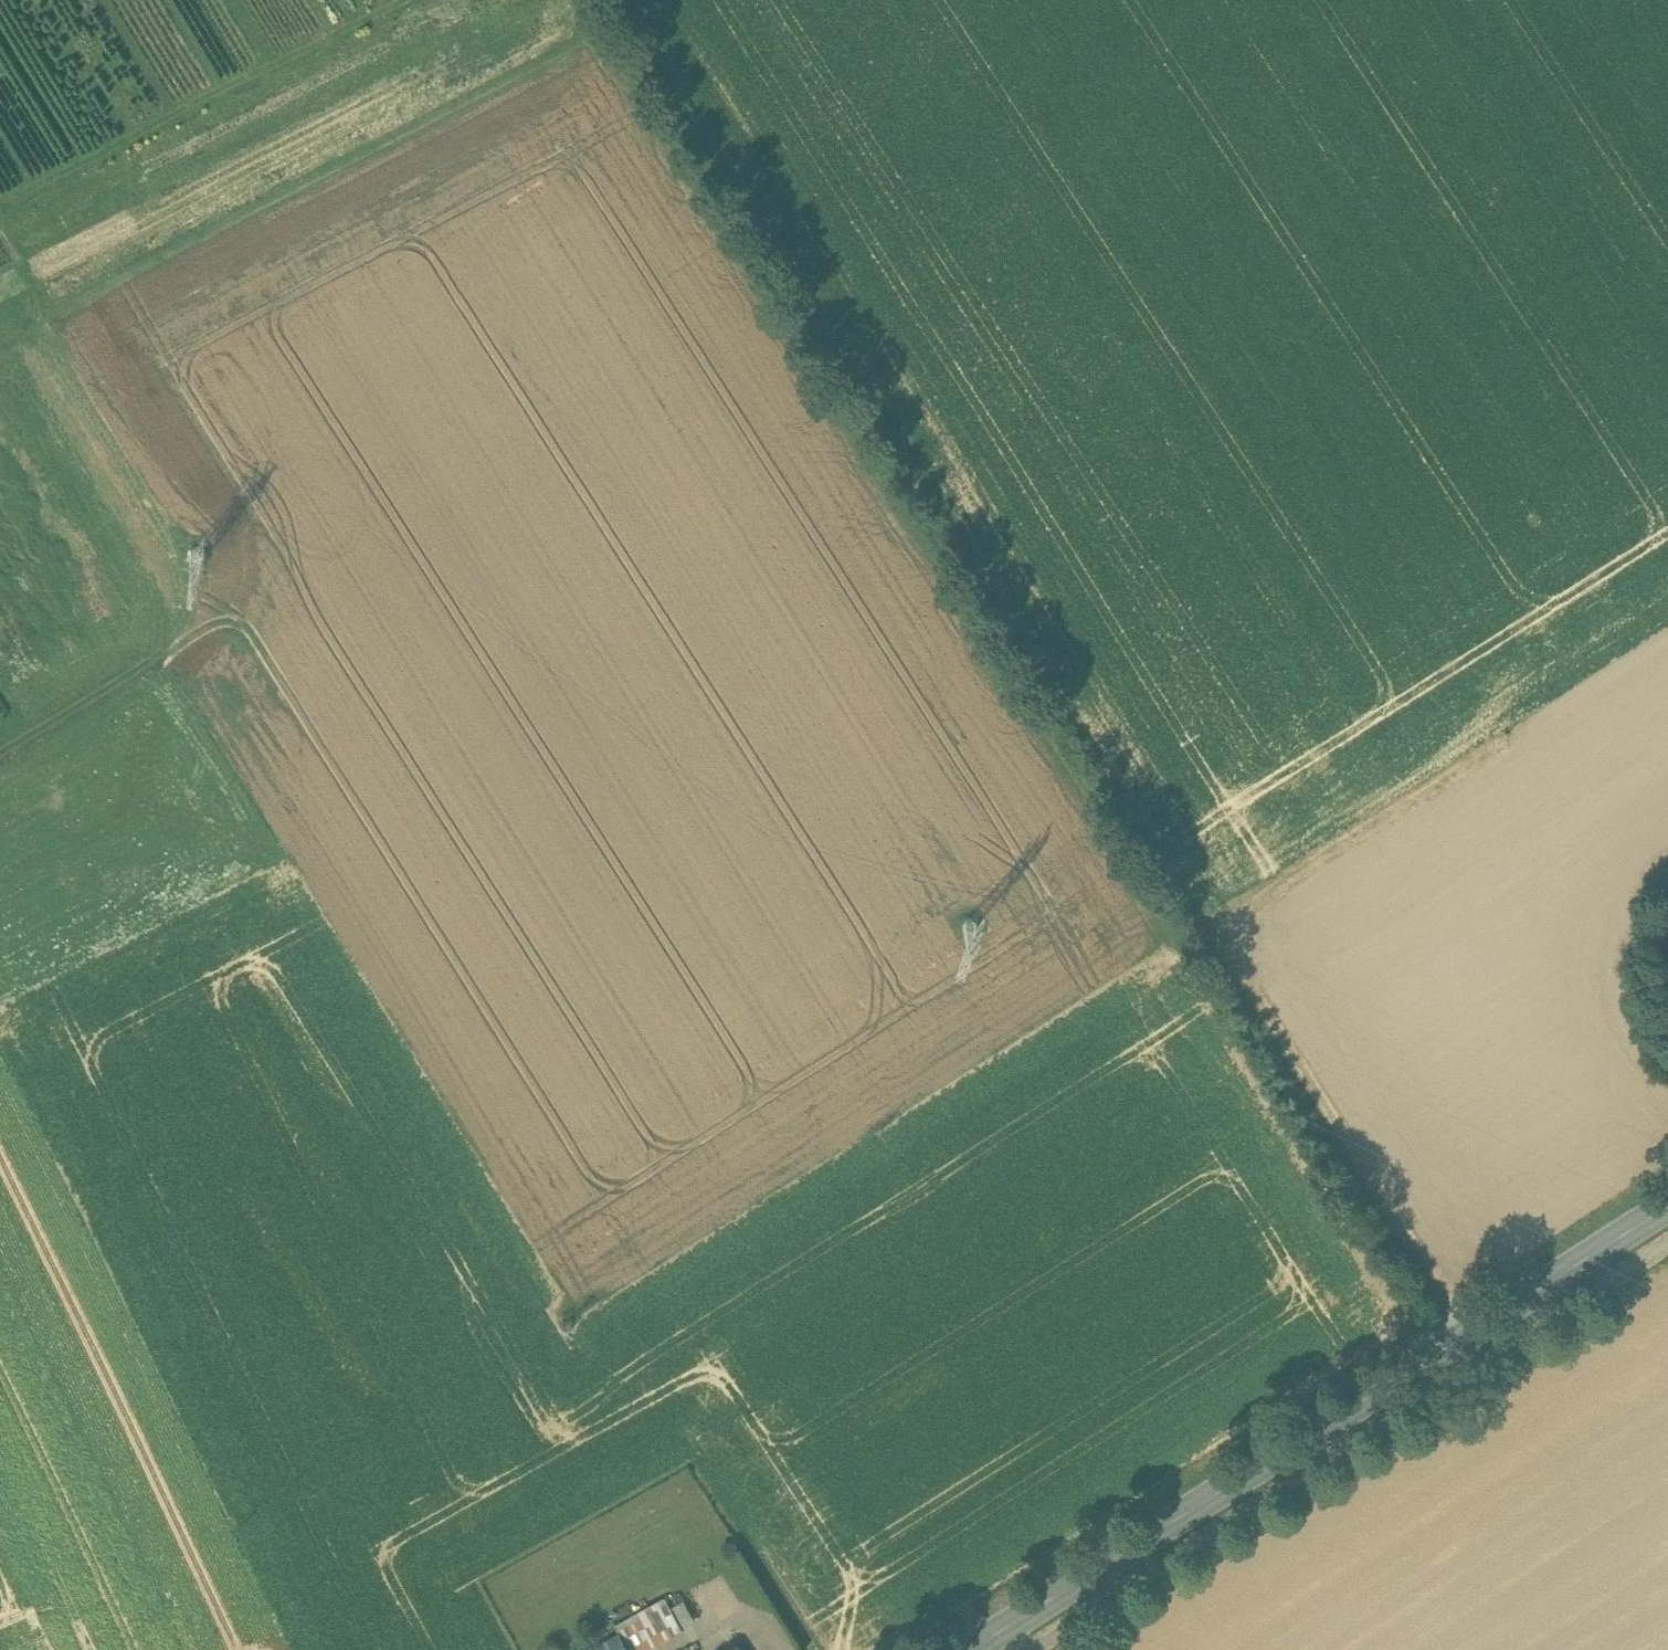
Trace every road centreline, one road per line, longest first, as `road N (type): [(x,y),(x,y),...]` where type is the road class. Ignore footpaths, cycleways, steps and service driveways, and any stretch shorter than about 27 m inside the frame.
road 1 (primary): [(1667,1204),(960,1649)]
road 2 (track): [(1465,1334),(1223,927),(1500,743)]

